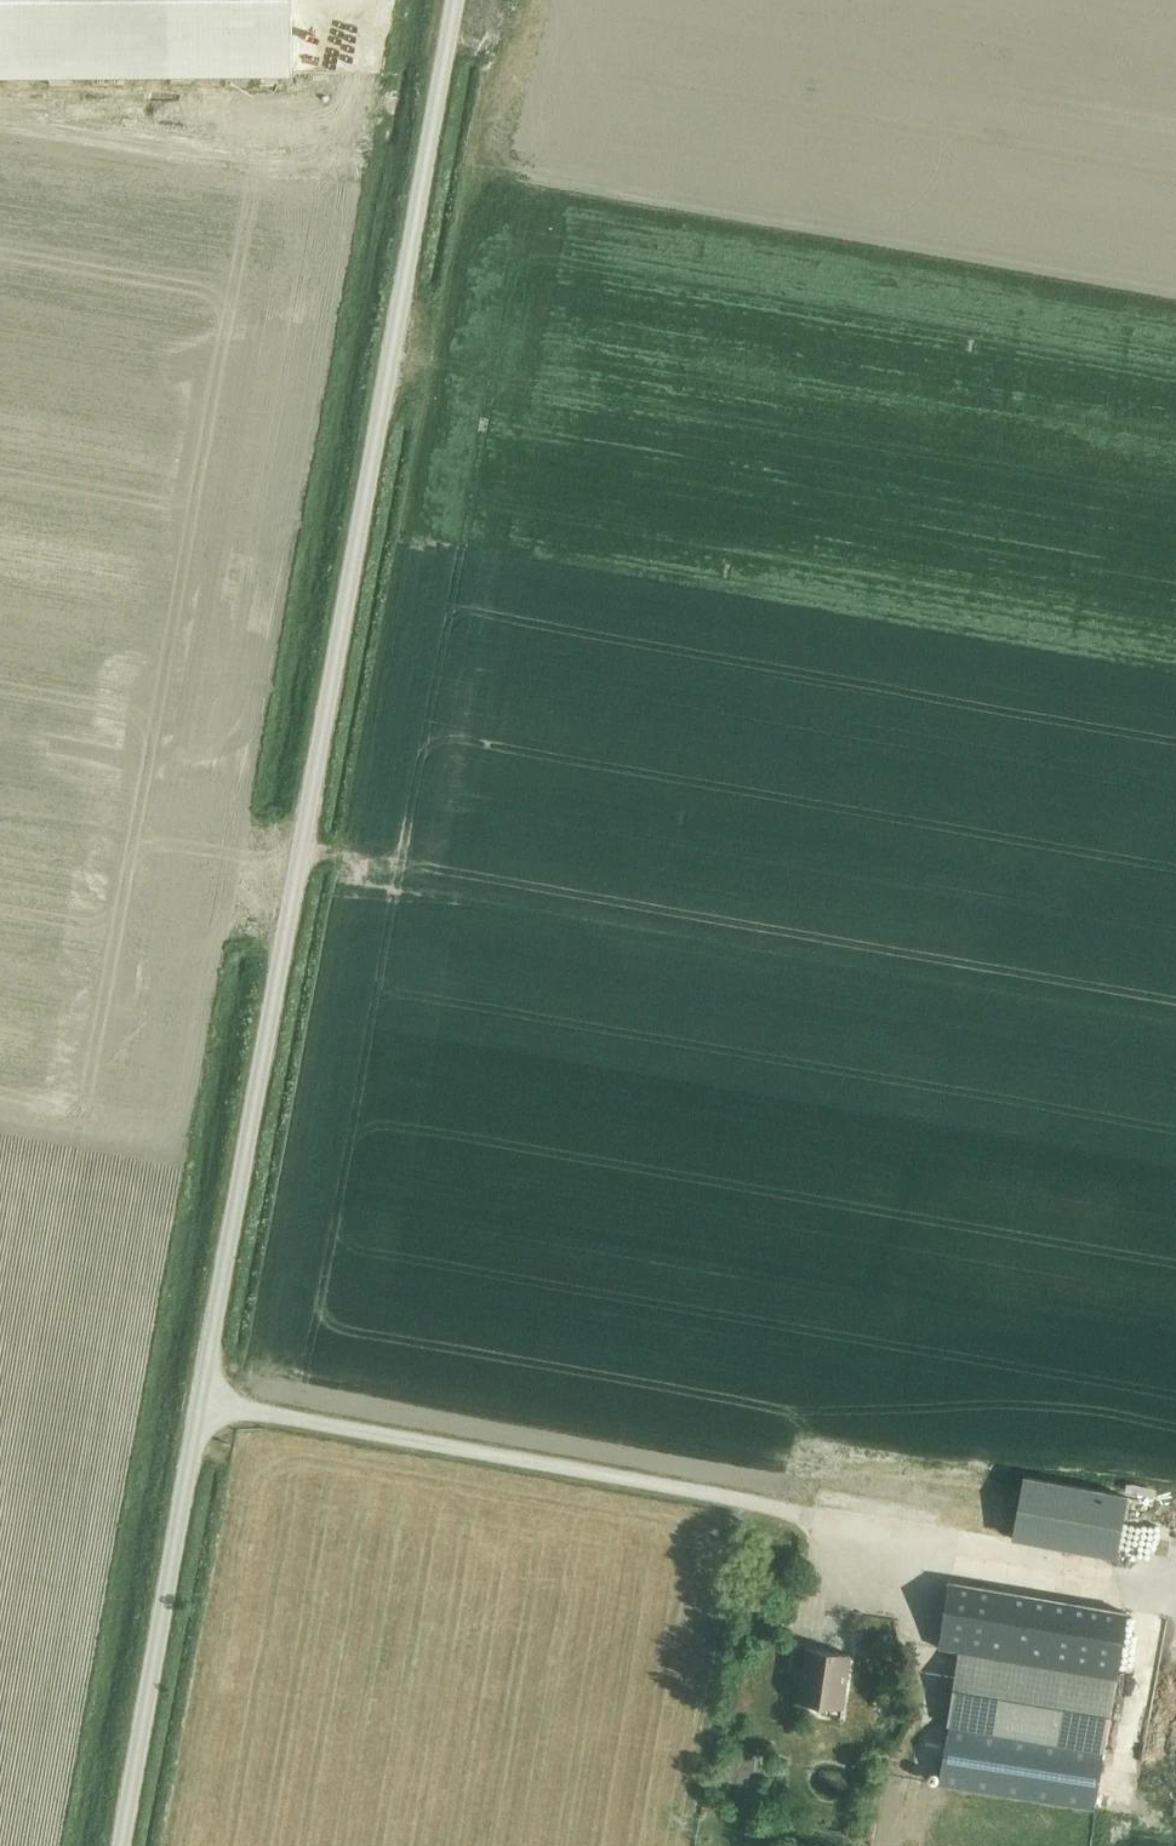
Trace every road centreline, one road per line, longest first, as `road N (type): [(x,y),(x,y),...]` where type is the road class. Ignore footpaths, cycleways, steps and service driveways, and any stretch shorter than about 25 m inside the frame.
road 1 (unclassified): [(119,1845),(456,0)]

